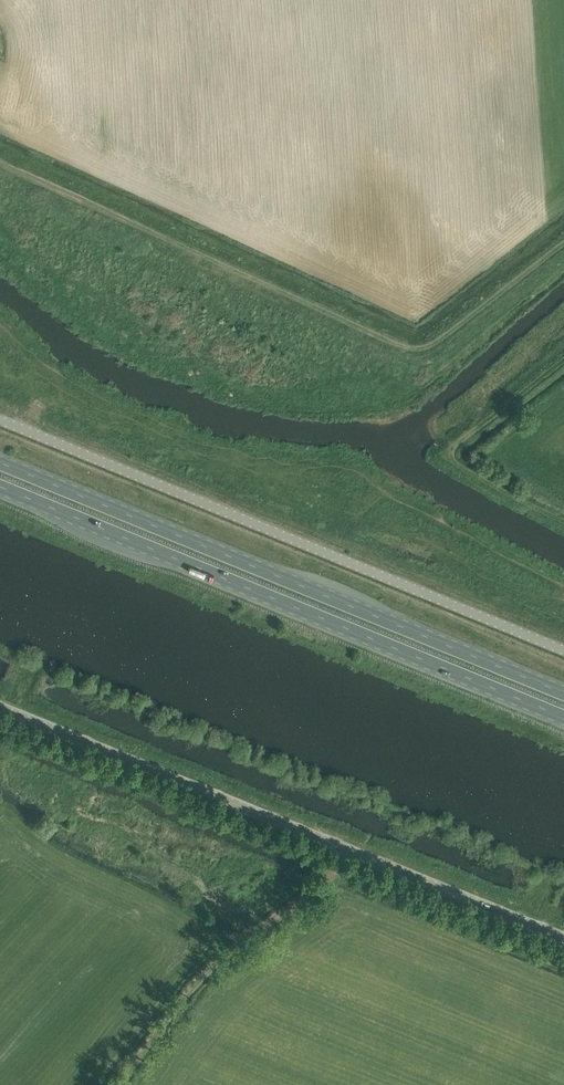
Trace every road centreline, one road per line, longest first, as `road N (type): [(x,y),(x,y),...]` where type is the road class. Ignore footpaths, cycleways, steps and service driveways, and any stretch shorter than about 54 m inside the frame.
road 1 (track): [(563,266),(401,395),(368,403),(0,152)]
road 2 (trunk): [(0,487),(563,718)]
road 3 (trunk): [(563,694),(0,463)]
road 4 (unclassified): [(563,937),(0,707)]
road 5 (unclassified): [(0,420),(563,650)]
road 6 (track): [(350,849),(203,985),(126,1084)]
road 7 (track): [(563,360),(444,456),(563,527)]

